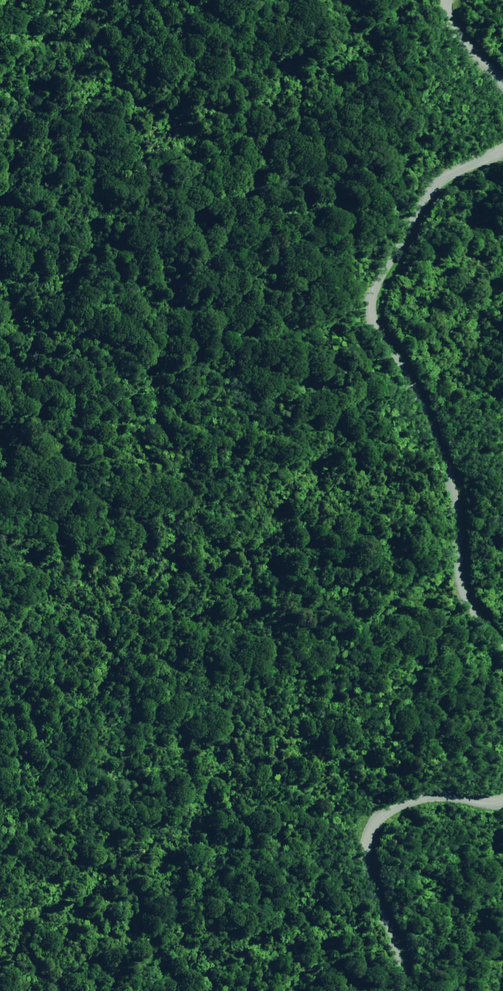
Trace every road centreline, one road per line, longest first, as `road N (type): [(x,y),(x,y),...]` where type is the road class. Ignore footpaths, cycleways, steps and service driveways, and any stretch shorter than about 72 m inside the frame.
road 1 (unclassified): [(502,644),(473,599),(451,487),(400,383),(376,309),(383,259),(410,198),(502,144)]
road 2 (unclassified): [(408,990),(395,951),(365,916),(353,876),(369,823),(398,801),(465,803),(502,792)]

